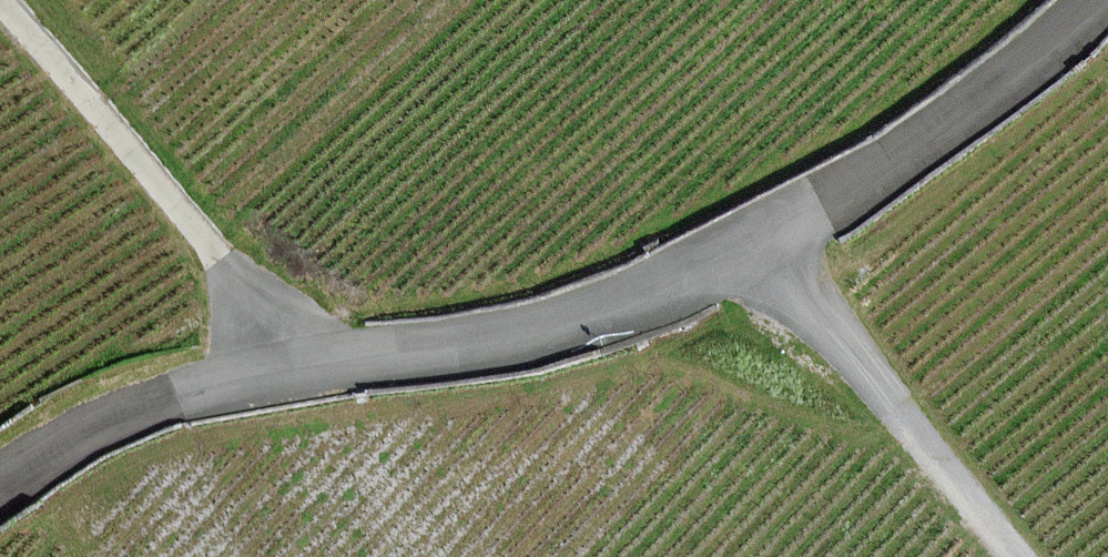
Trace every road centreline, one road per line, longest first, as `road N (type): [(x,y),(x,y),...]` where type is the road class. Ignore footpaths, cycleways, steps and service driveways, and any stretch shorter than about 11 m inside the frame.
road 1 (unclassified): [(0,486),(92,429),(173,397),(553,327),(682,283),(762,243)]
road 2 (track): [(0,11),(281,332),(301,370)]
road 3 (unclassified): [(762,243),(978,98),(1096,0)]
road 4 (unclassified): [(762,243),(1017,556)]

